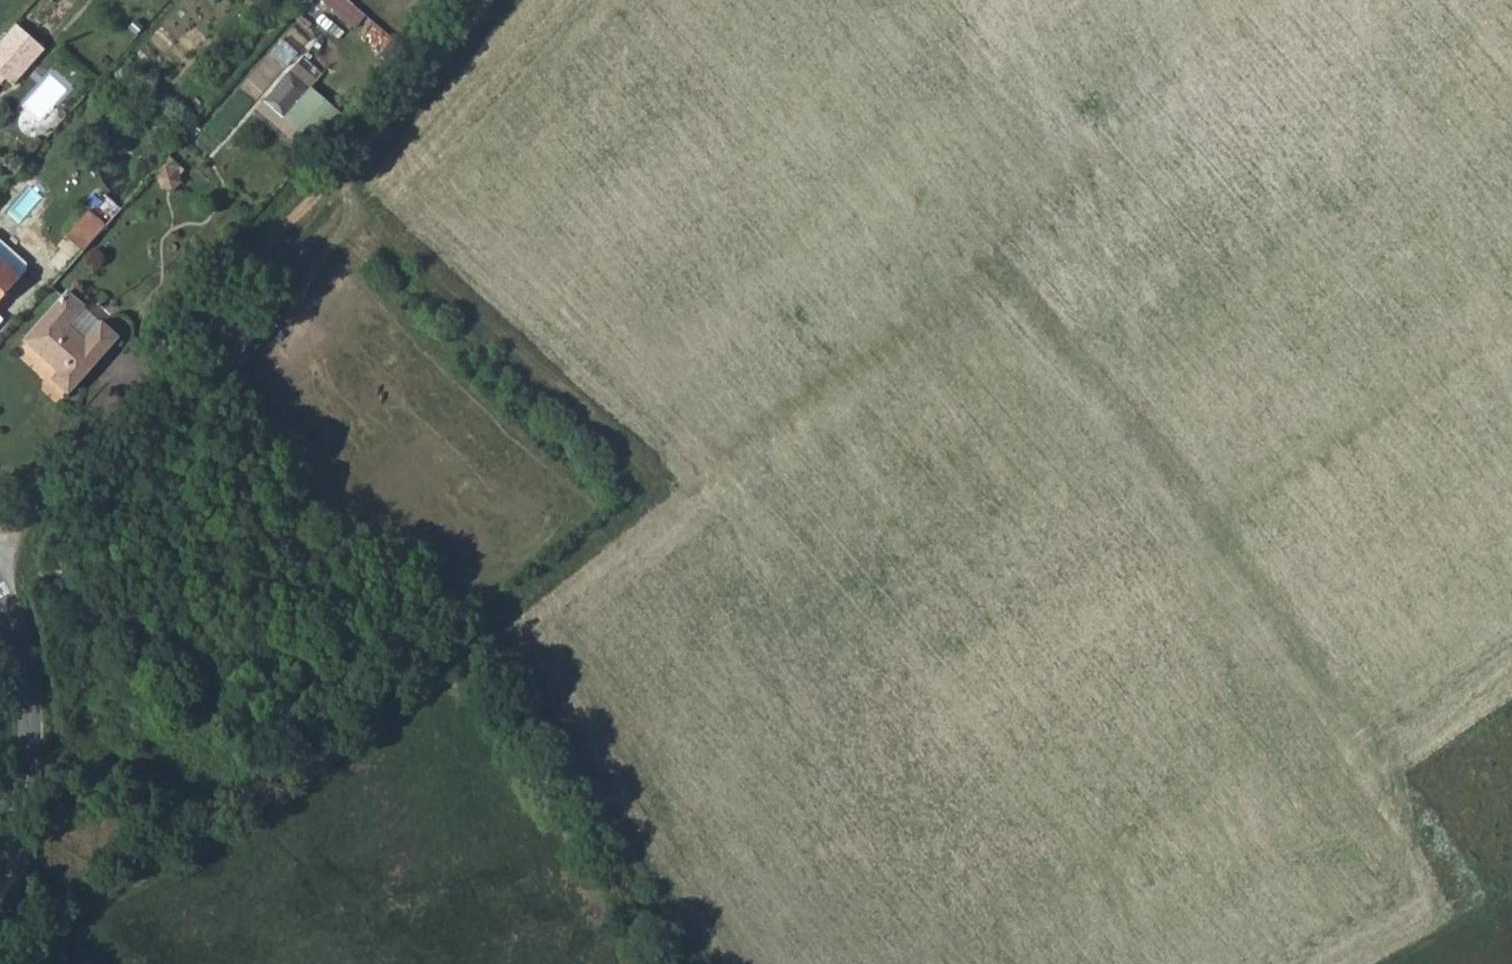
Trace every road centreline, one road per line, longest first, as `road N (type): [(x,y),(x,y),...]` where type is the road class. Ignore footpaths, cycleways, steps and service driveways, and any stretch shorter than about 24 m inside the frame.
road 1 (track): [(473,0),(0,547)]
road 2 (unclassified): [(0,903),(23,810),(30,730),(13,629),(0,599)]

